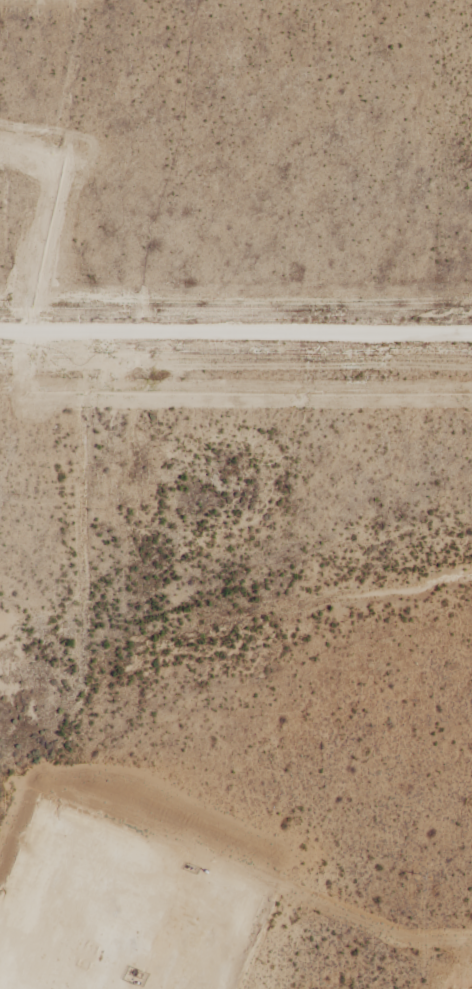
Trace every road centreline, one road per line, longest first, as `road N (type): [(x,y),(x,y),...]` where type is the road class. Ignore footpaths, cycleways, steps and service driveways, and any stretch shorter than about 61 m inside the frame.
road 1 (residential): [(471,329),(0,316)]

